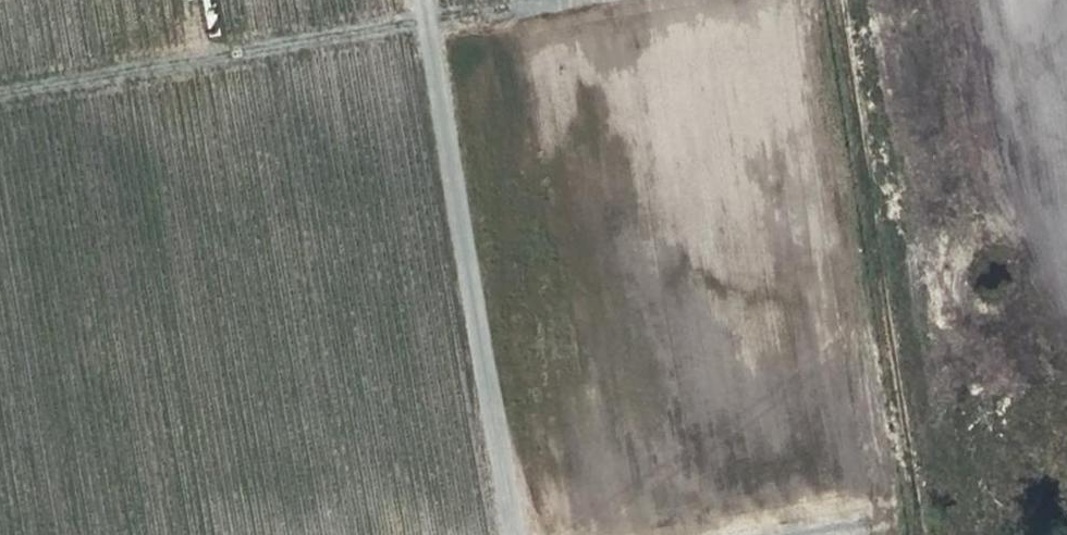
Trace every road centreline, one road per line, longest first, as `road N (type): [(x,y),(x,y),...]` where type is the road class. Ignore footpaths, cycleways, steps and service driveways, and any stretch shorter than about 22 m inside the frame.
road 1 (track): [(910,534),(822,0)]
road 2 (track): [(498,534),(478,441),(474,366),(497,0)]
road 3 (track): [(0,91),(497,4)]

